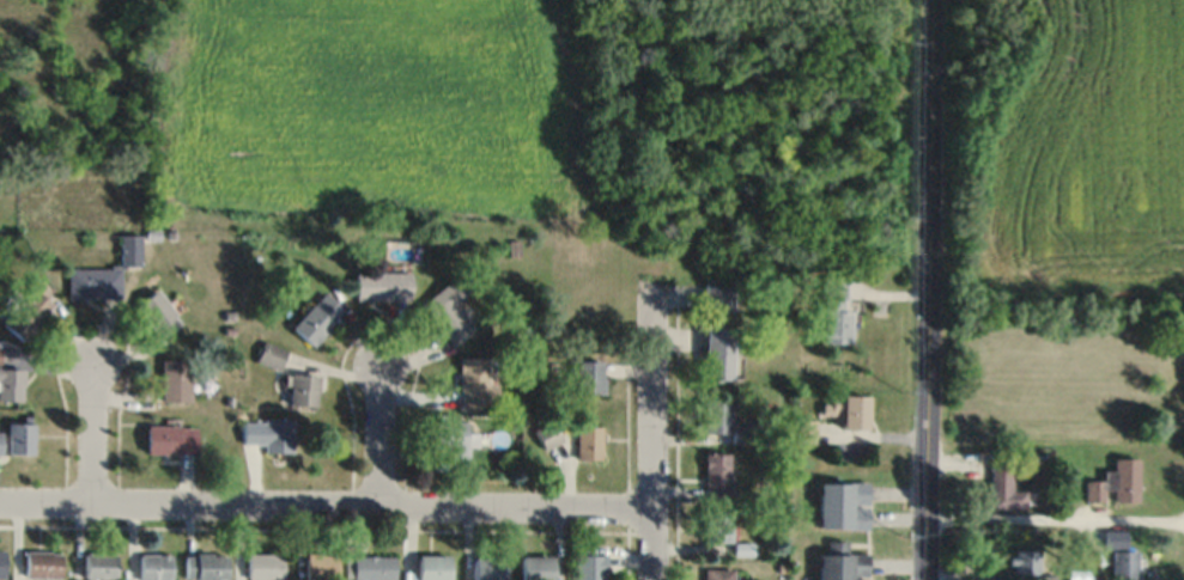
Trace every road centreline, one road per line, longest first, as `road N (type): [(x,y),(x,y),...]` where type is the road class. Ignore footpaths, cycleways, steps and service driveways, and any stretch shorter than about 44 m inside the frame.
road 1 (residential): [(652,519),(0,511)]
road 2 (tertiary): [(923,579),(927,42)]
road 3 (residential): [(652,579),(654,285)]
road 4 (residential): [(1183,520),(923,518)]
road 5 (residential): [(91,512),(93,364)]
road 6 (residential): [(378,515),(380,367)]

